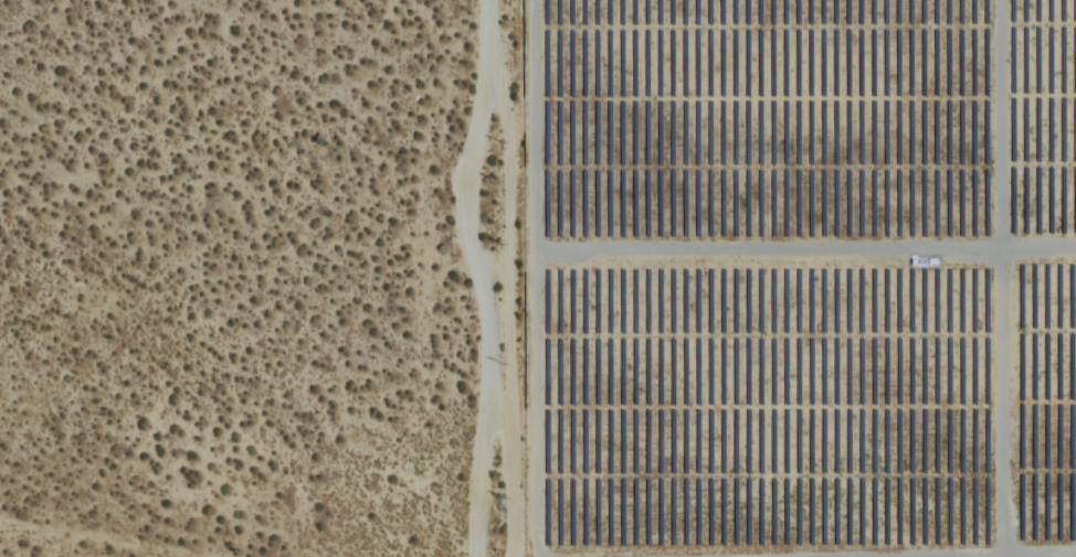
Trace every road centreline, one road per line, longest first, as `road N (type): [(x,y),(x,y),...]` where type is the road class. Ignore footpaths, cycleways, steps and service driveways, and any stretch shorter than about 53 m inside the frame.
road 1 (residential): [(469,556),(481,361),(477,298),(454,199),(473,107),(480,0)]

